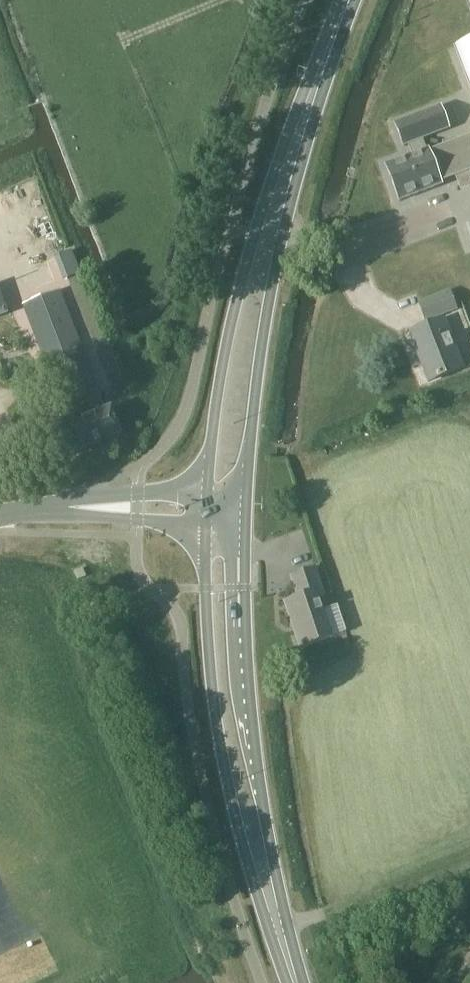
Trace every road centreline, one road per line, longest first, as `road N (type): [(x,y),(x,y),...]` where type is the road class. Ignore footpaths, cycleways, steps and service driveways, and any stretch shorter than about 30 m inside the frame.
road 1 (primary): [(278,922),(251,739),(246,510)]
road 2 (primary): [(207,520),(218,734),(245,851),(278,922)]
road 3 (primary): [(267,257),(312,96),(349,0)]
road 4 (primary): [(246,510),(267,257)]
road 5 (primary): [(267,257),(236,304),(209,492)]
road 6 (tertiary): [(209,492),(138,492),(64,506)]
road 7 (tertiary): [(64,506),(207,520)]

